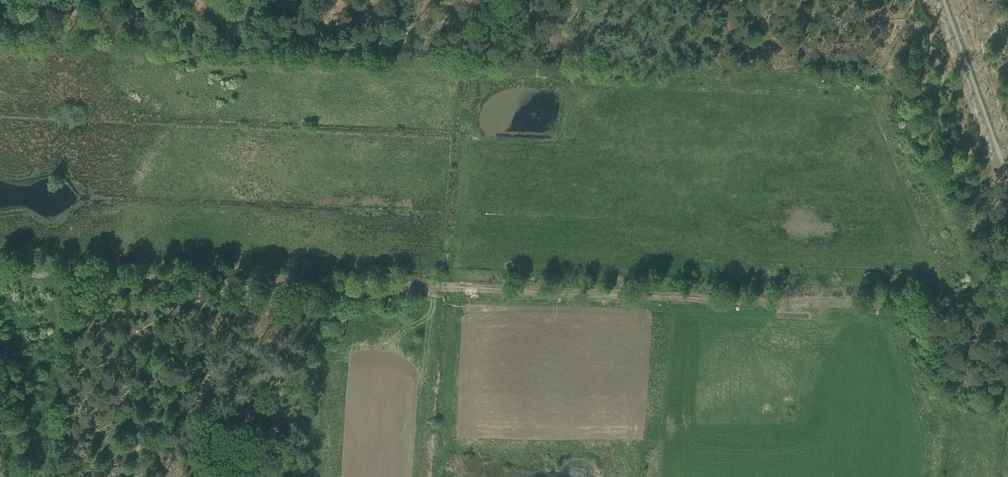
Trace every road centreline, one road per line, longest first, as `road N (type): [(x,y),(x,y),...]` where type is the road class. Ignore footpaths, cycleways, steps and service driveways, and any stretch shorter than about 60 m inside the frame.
road 1 (track): [(1007,298),(921,302),(0,268)]

